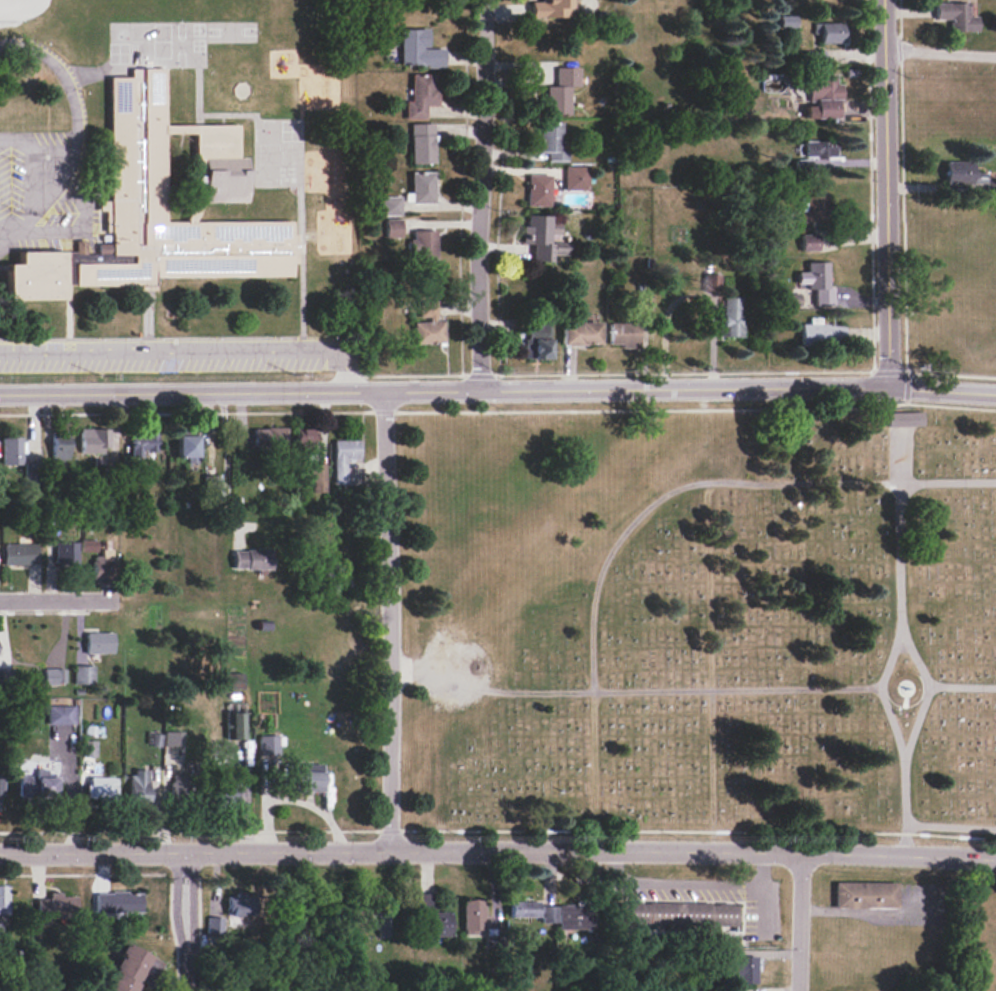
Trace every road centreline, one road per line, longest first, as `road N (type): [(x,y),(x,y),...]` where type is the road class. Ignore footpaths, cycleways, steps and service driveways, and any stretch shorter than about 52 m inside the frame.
road 1 (tertiary): [(0,392),(888,383),(995,390)]
road 2 (residential): [(0,852),(712,848),(995,857)]
road 3 (residential): [(390,848),(383,391)]
road 4 (residential): [(481,390),(475,276),(483,0)]
road 5 (tertiary): [(881,0),(888,383)]
road 6 (residential): [(798,990),(801,849)]
road 7 (residential): [(224,392),(225,501),(234,525)]

